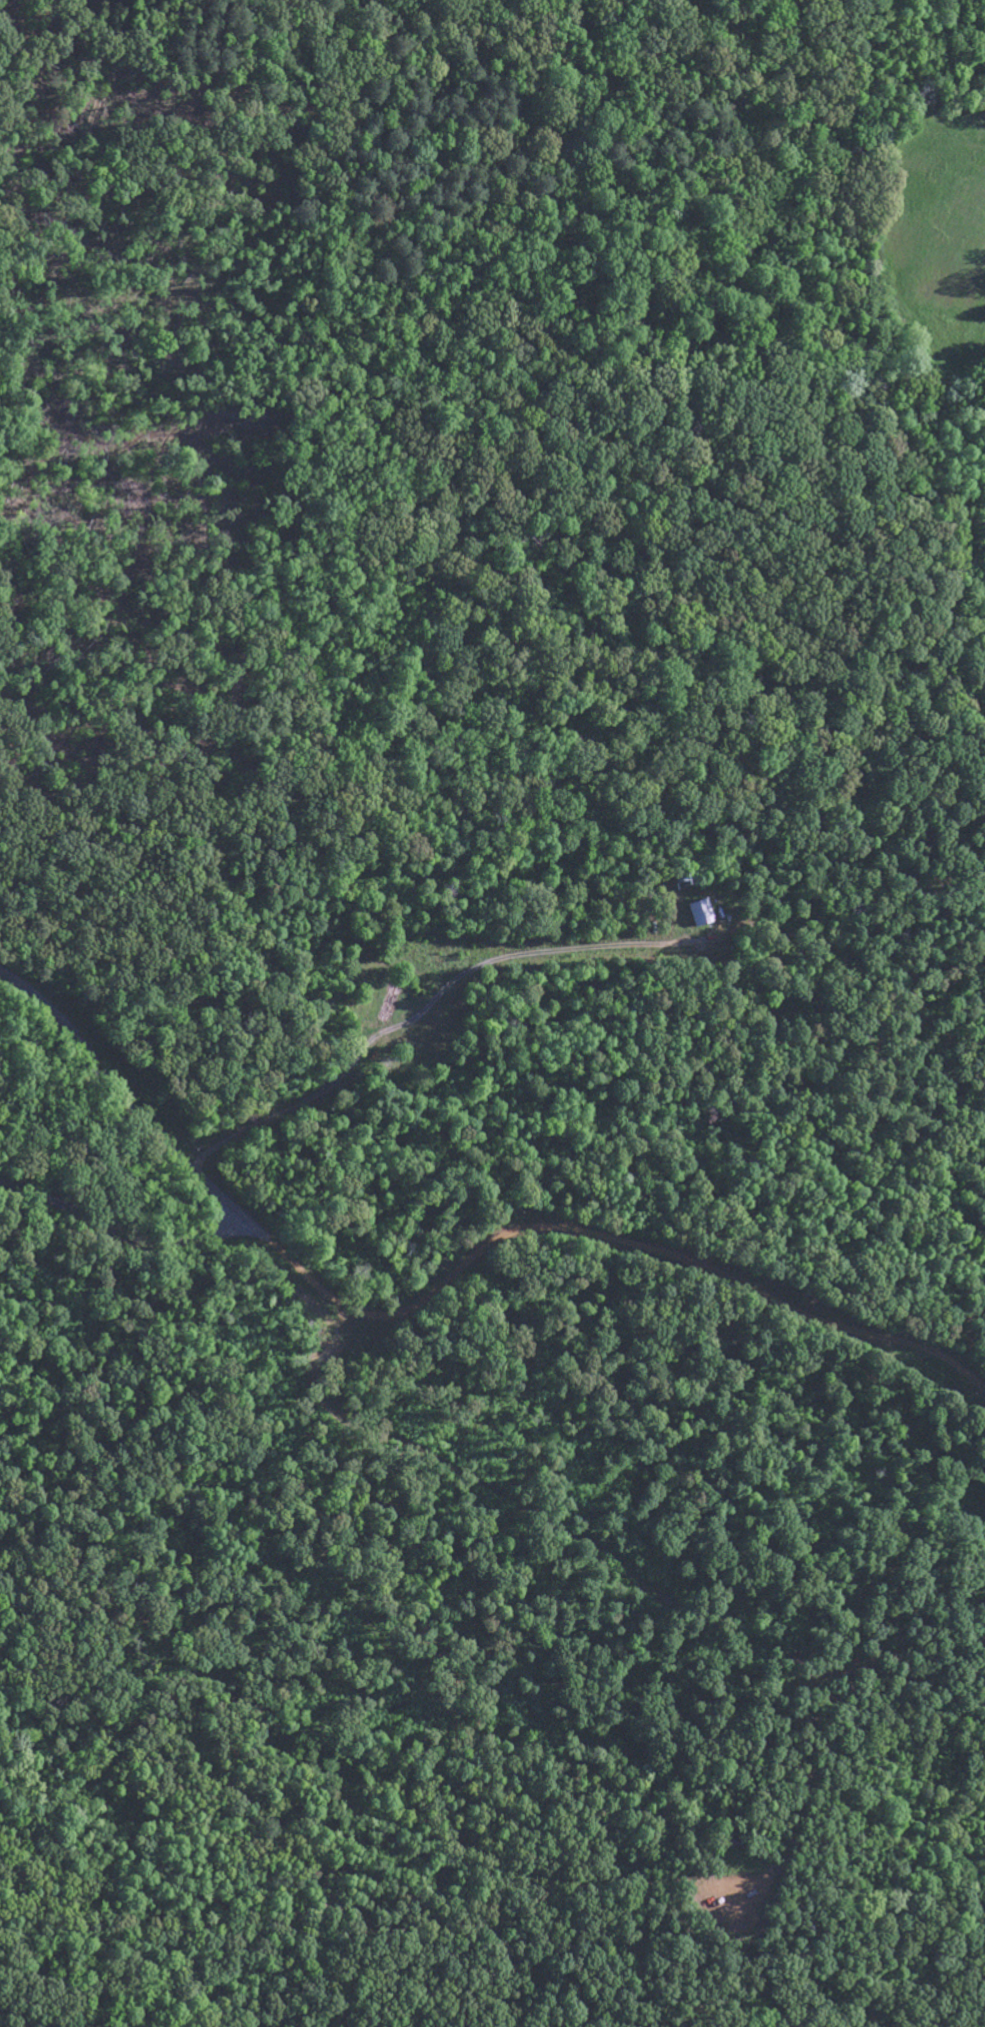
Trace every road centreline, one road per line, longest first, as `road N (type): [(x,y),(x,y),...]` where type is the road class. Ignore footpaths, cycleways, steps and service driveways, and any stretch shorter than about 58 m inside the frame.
road 1 (residential): [(984,1389),(935,1349),(797,1314),(678,1255),(586,1233),(515,1231),(488,1244),(417,1306),(390,1316),(361,1314),(334,1300),(187,1167),(64,1025),(0,974)]
road 2 (residential): [(187,1167),(319,1092),(370,1038),(416,1017),(452,981),(502,957),(704,941)]
road 3 (residential): [(0,1182),(154,1243),(196,1239),(242,1217)]

